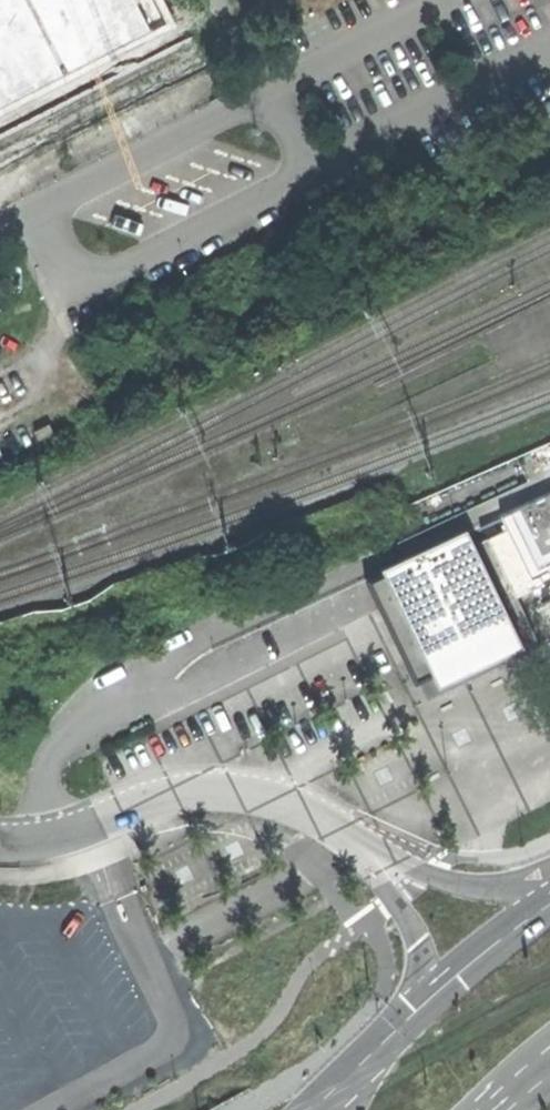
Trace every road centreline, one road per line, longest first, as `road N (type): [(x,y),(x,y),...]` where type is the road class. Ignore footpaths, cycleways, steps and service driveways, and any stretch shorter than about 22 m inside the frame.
road 1 (tertiary): [(0,842),(223,790),(298,806),(380,852)]
road 2 (primary): [(549,907),(410,1021)]
road 3 (tertiary): [(380,852),(420,932),(410,1021)]
road 4 (tertiary): [(549,884),(493,886),(380,852)]
road 5 (primary): [(410,1021),(318,1109)]

